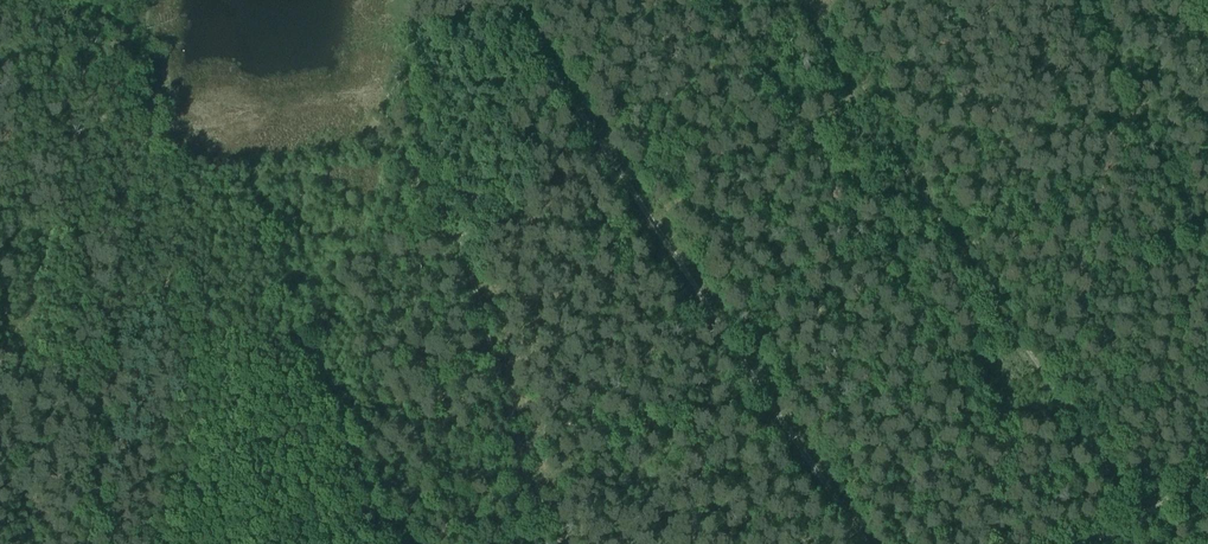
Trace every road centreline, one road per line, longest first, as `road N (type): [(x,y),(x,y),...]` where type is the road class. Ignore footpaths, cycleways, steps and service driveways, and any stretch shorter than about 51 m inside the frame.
road 1 (track): [(546,543),(402,30),(515,3)]
road 2 (track): [(800,0),(1143,514)]

